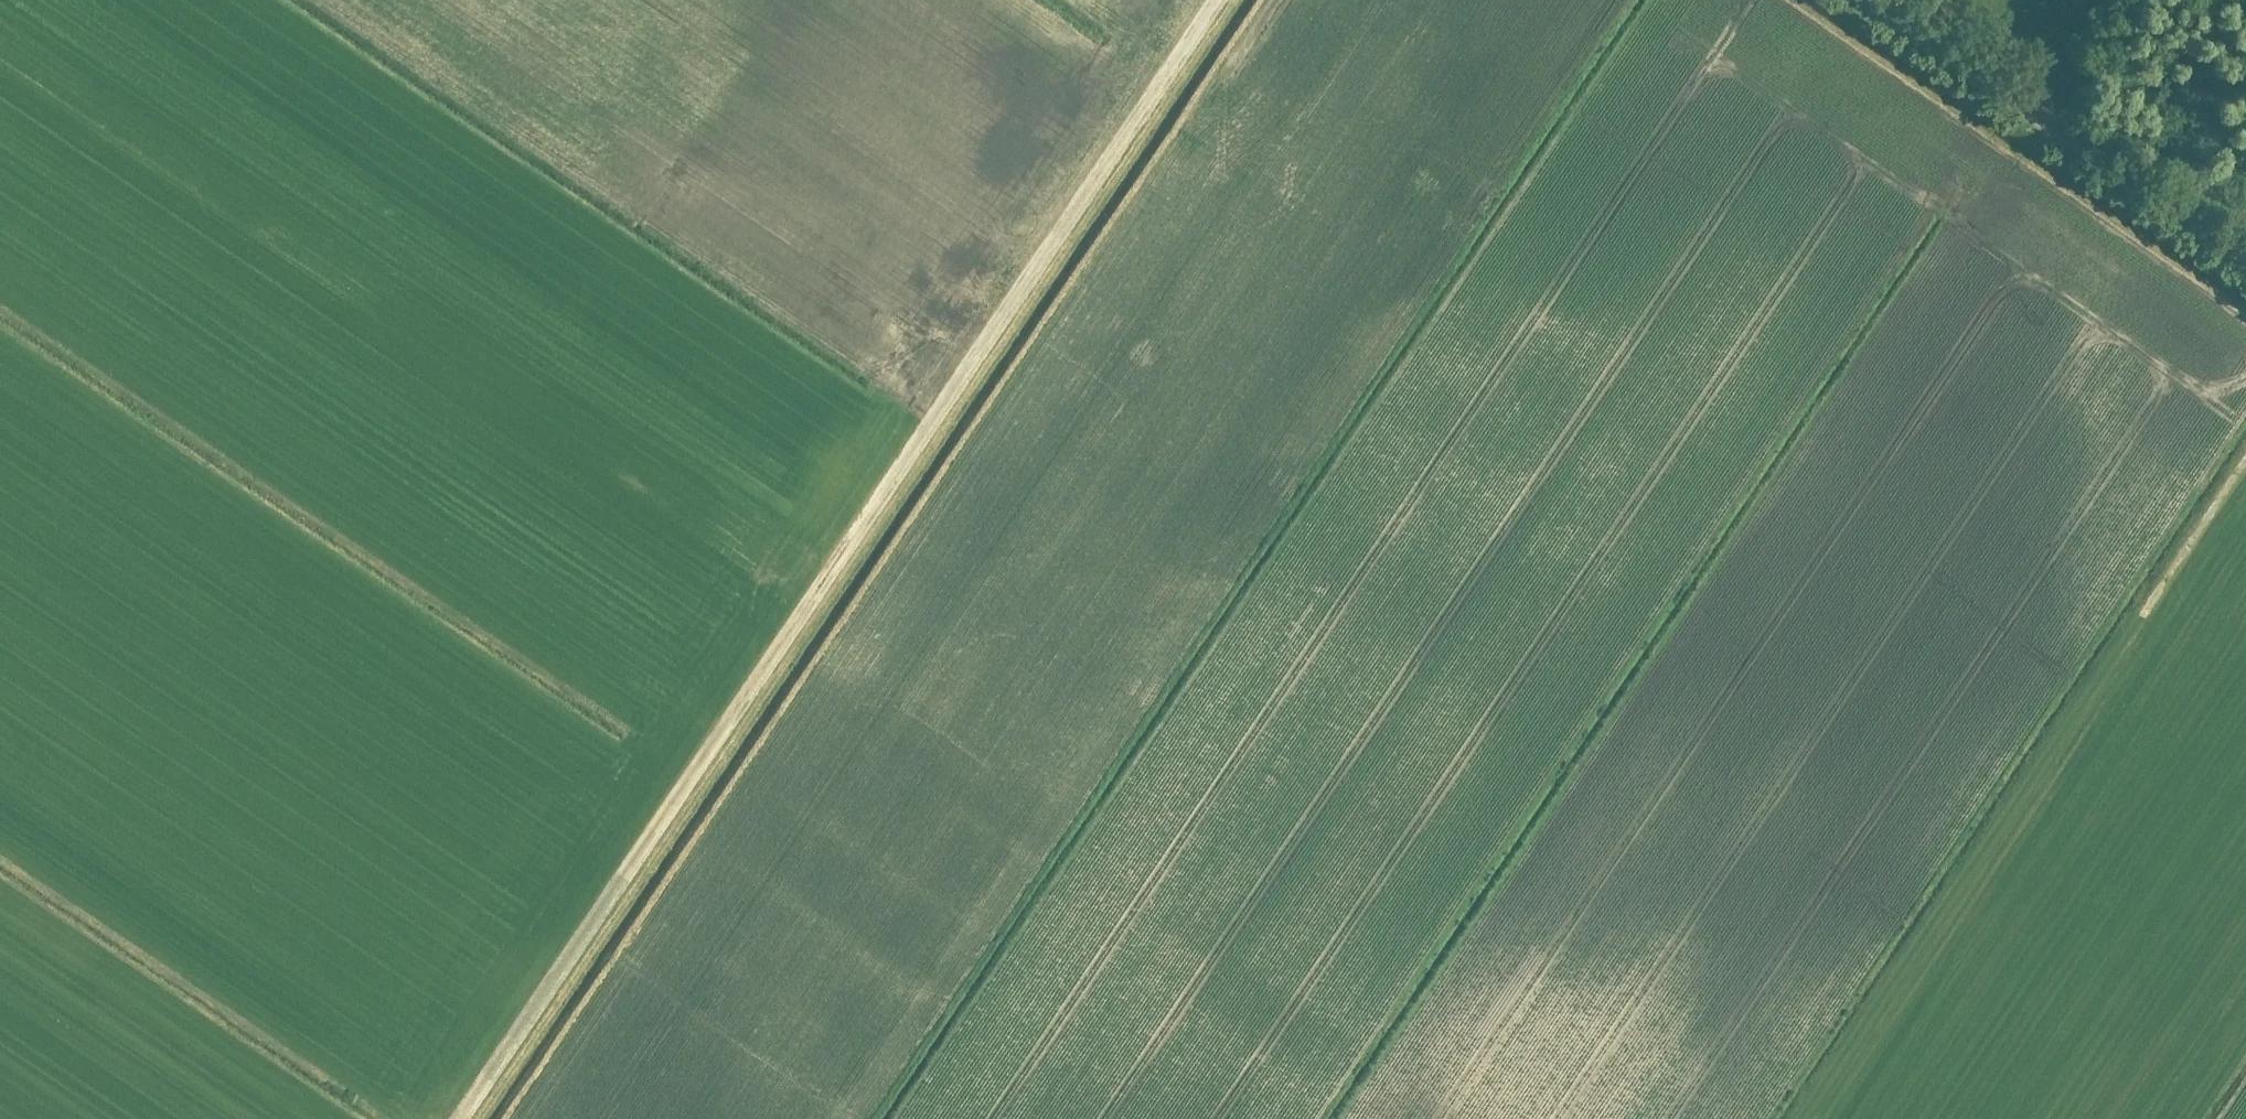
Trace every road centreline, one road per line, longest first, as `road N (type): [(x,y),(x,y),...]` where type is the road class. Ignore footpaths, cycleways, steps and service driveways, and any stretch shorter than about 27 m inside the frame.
road 1 (unclassified): [(2245,259),(1868,0)]

